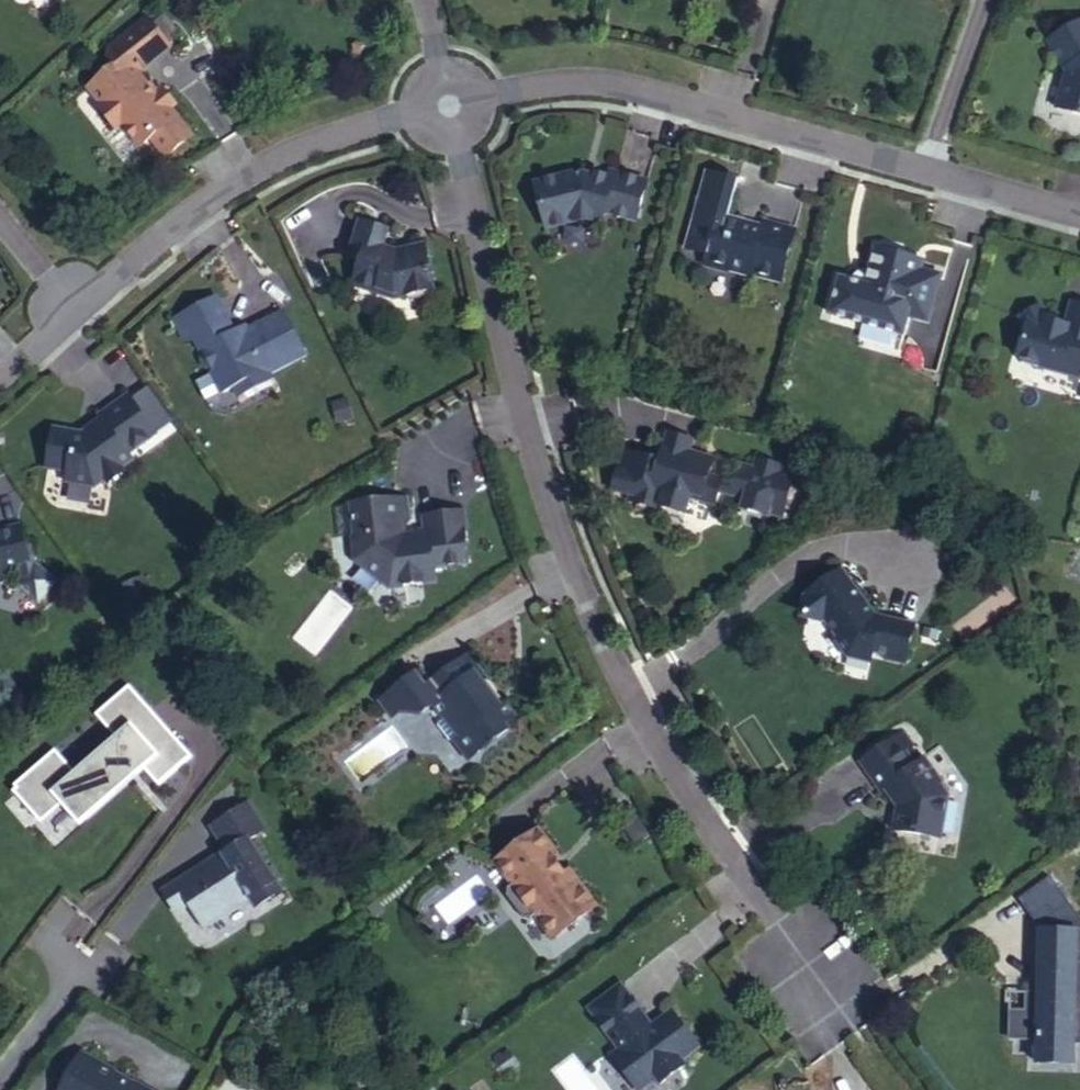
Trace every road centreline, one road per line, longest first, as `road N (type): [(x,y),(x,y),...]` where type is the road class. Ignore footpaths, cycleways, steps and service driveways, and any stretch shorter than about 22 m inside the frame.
road 1 (residential): [(447,97),(530,442),(609,669),(758,916),(837,1007)]
road 2 (residential): [(447,97),(593,77),(926,169)]
road 3 (residential): [(73,306),(252,168),(307,139),(447,97)]
road 4 (residential): [(982,0),(926,169)]
road 5 (residential): [(926,169),(1079,214)]
road 6 (residential): [(0,1079),(82,966)]

